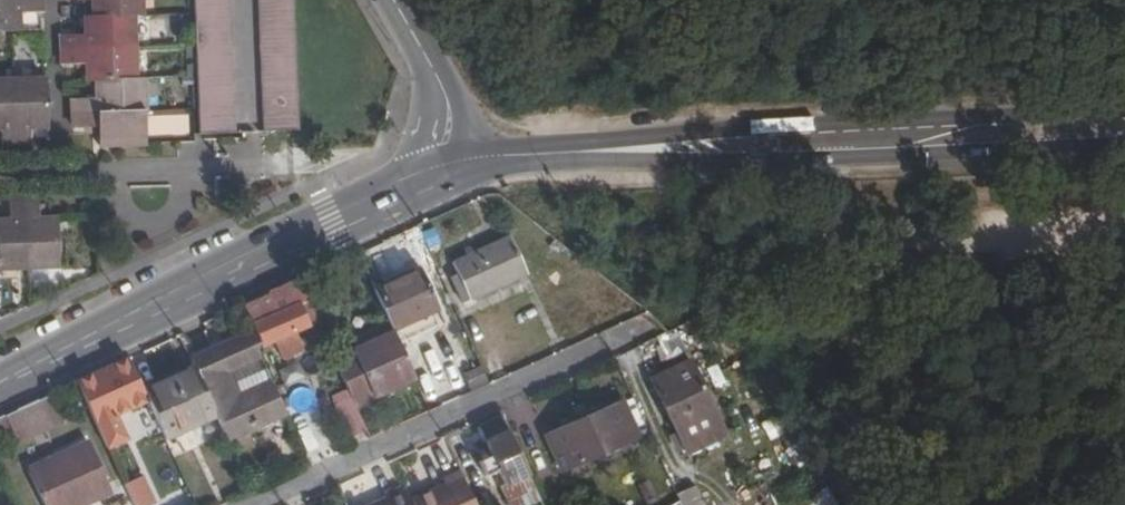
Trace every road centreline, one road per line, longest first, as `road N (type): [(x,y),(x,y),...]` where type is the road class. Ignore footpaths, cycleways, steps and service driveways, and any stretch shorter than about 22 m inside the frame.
road 1 (tertiary): [(494,162),(1124,128)]
road 2 (tertiary): [(0,383),(441,179)]
road 3 (residential): [(643,330),(258,504)]
road 4 (track): [(1073,504),(1036,377),(1002,334),(963,296),(853,275)]
road 5 (track): [(904,504),(855,323),(853,275),(864,229)]
road 6 (residential): [(186,176),(297,171),(441,179)]
road 7 (tertiary): [(396,0),(494,162)]
road 8 (residential): [(103,178),(115,223),(148,233),(179,221),(186,176)]

